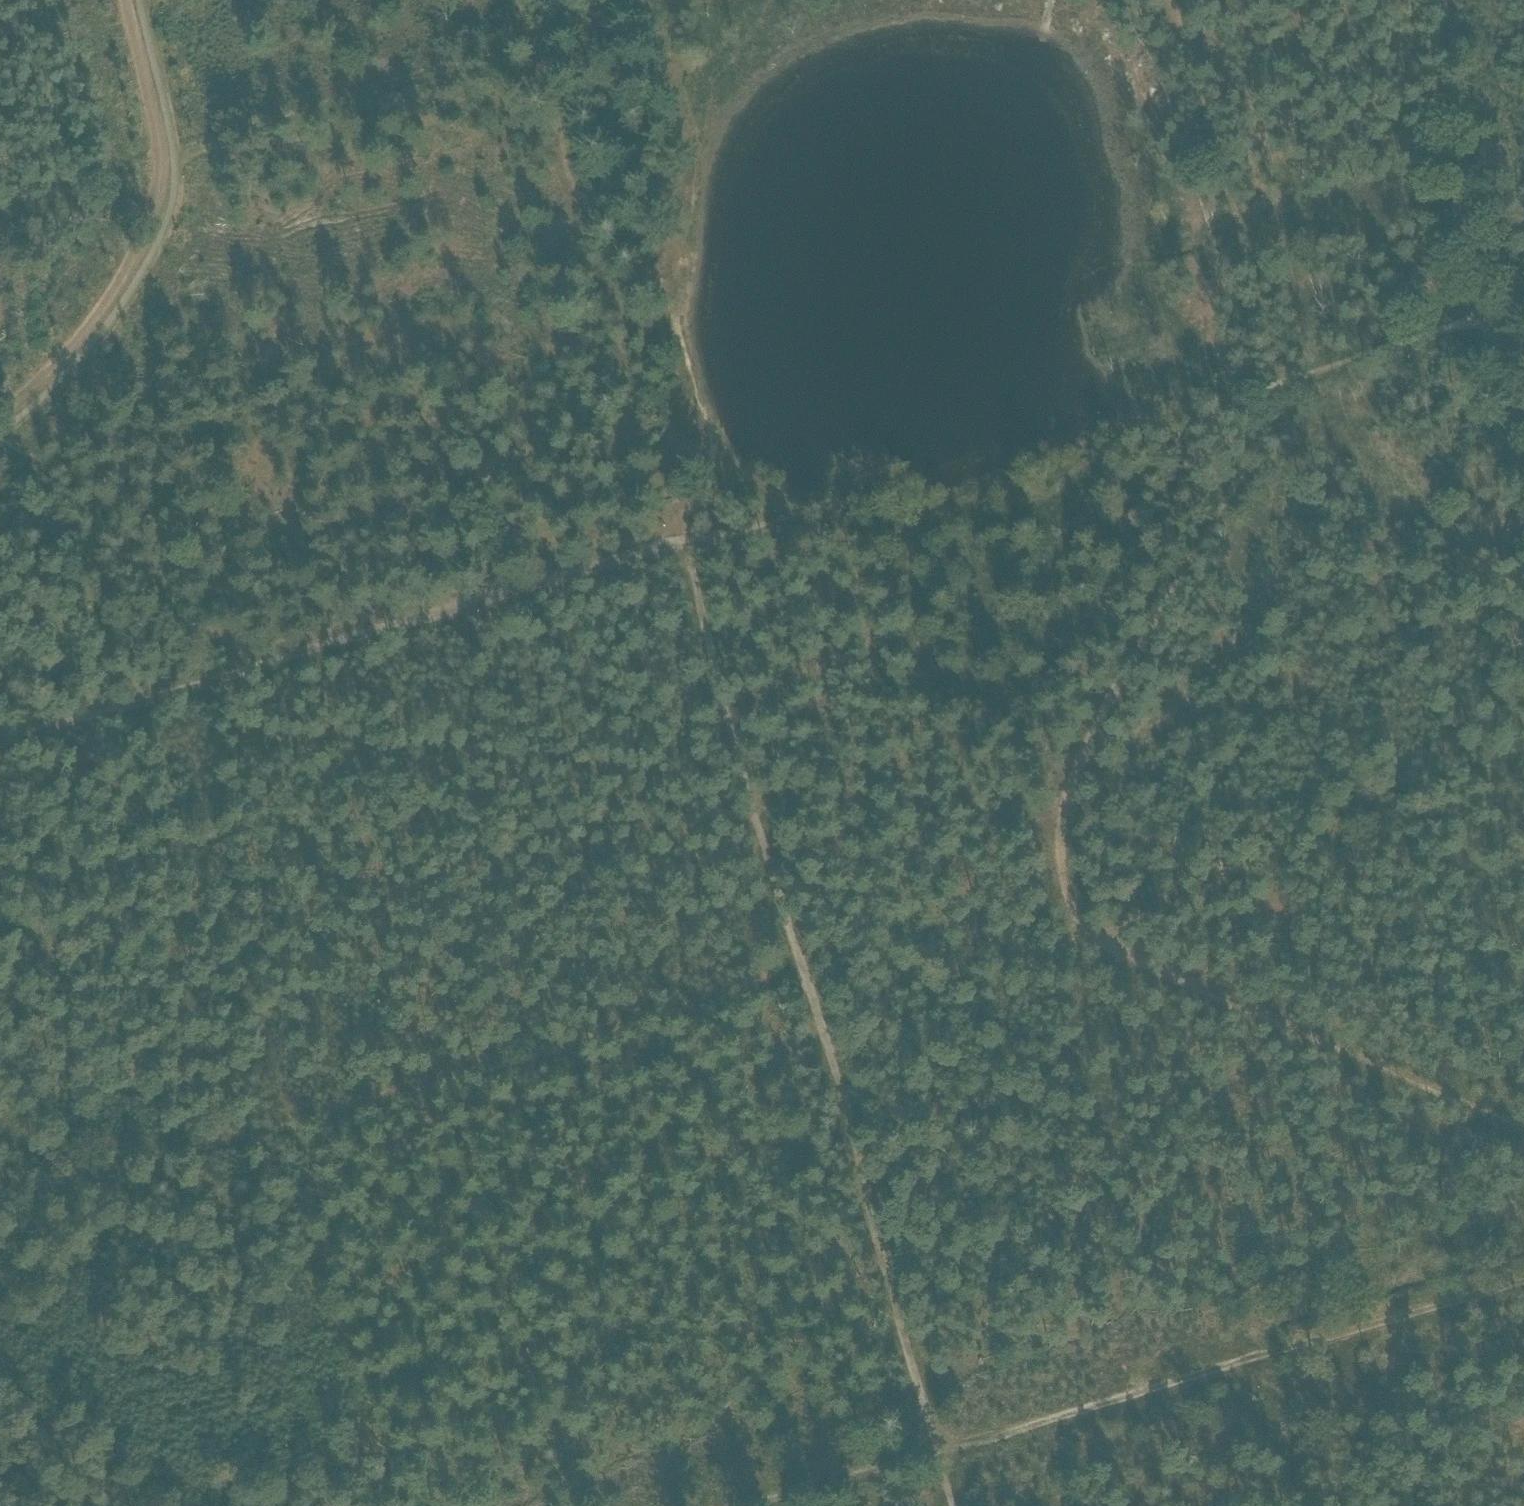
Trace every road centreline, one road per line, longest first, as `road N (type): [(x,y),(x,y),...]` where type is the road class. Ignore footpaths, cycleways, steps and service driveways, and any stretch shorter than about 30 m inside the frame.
road 1 (track): [(1523,1284),(734,1505)]

